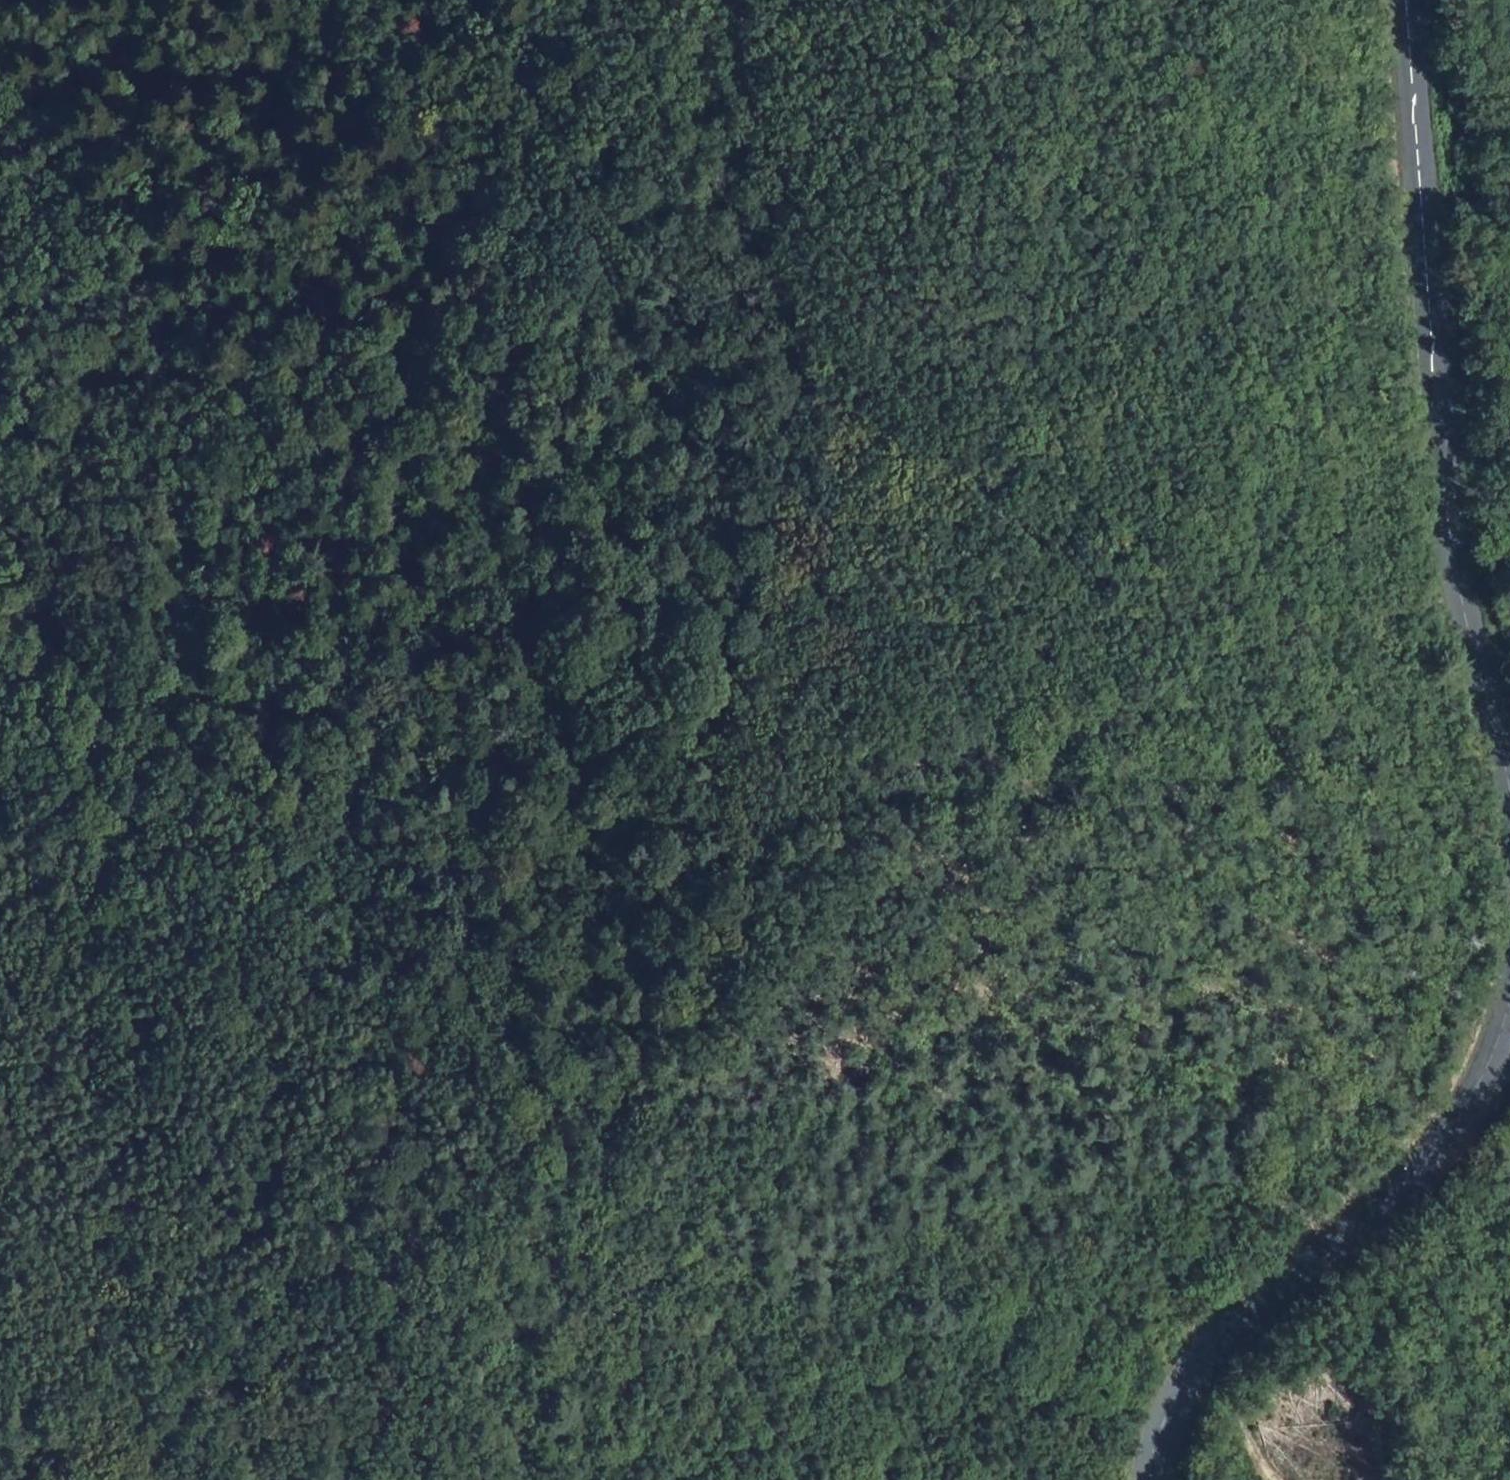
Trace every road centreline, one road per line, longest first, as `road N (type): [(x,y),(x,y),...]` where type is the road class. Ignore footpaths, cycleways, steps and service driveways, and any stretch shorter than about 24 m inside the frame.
road 1 (track): [(581,1479),(574,1258),(581,1181),(653,1054),(653,919),(734,703),(789,421),(789,318),(752,0)]
road 2 (tertiary): [(1400,0),(1463,616),(1509,784)]
road 3 (tertiary): [(1509,995),(1466,1106),(1403,1182),(1251,1306),(1189,1371),(1144,1479)]

